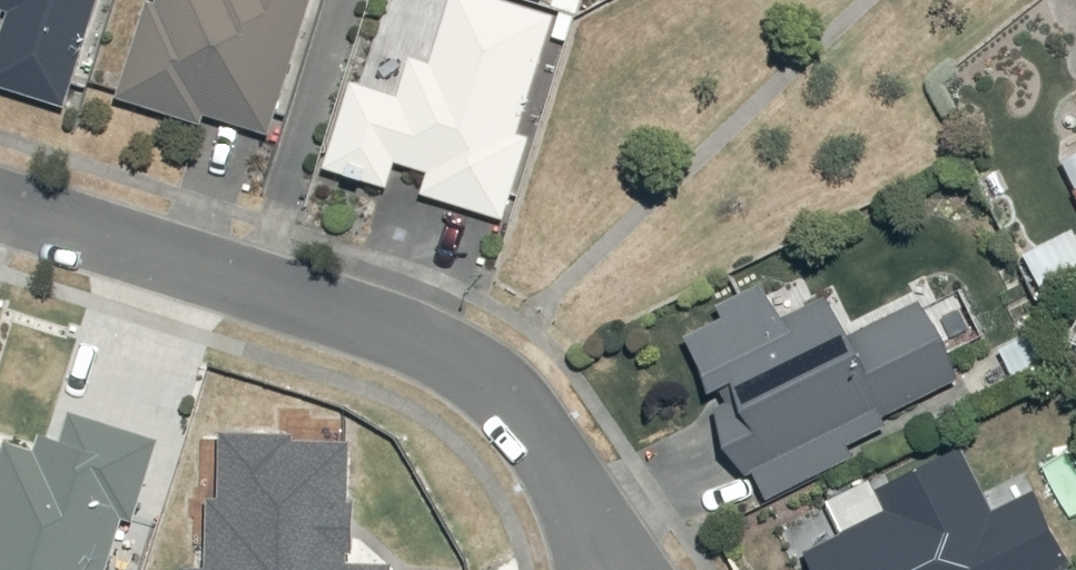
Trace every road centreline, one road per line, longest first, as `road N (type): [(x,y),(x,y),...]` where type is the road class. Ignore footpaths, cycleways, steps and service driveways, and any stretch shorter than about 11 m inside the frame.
road 1 (residential): [(601,569),(537,440),(481,376),(394,331),(0,207)]

